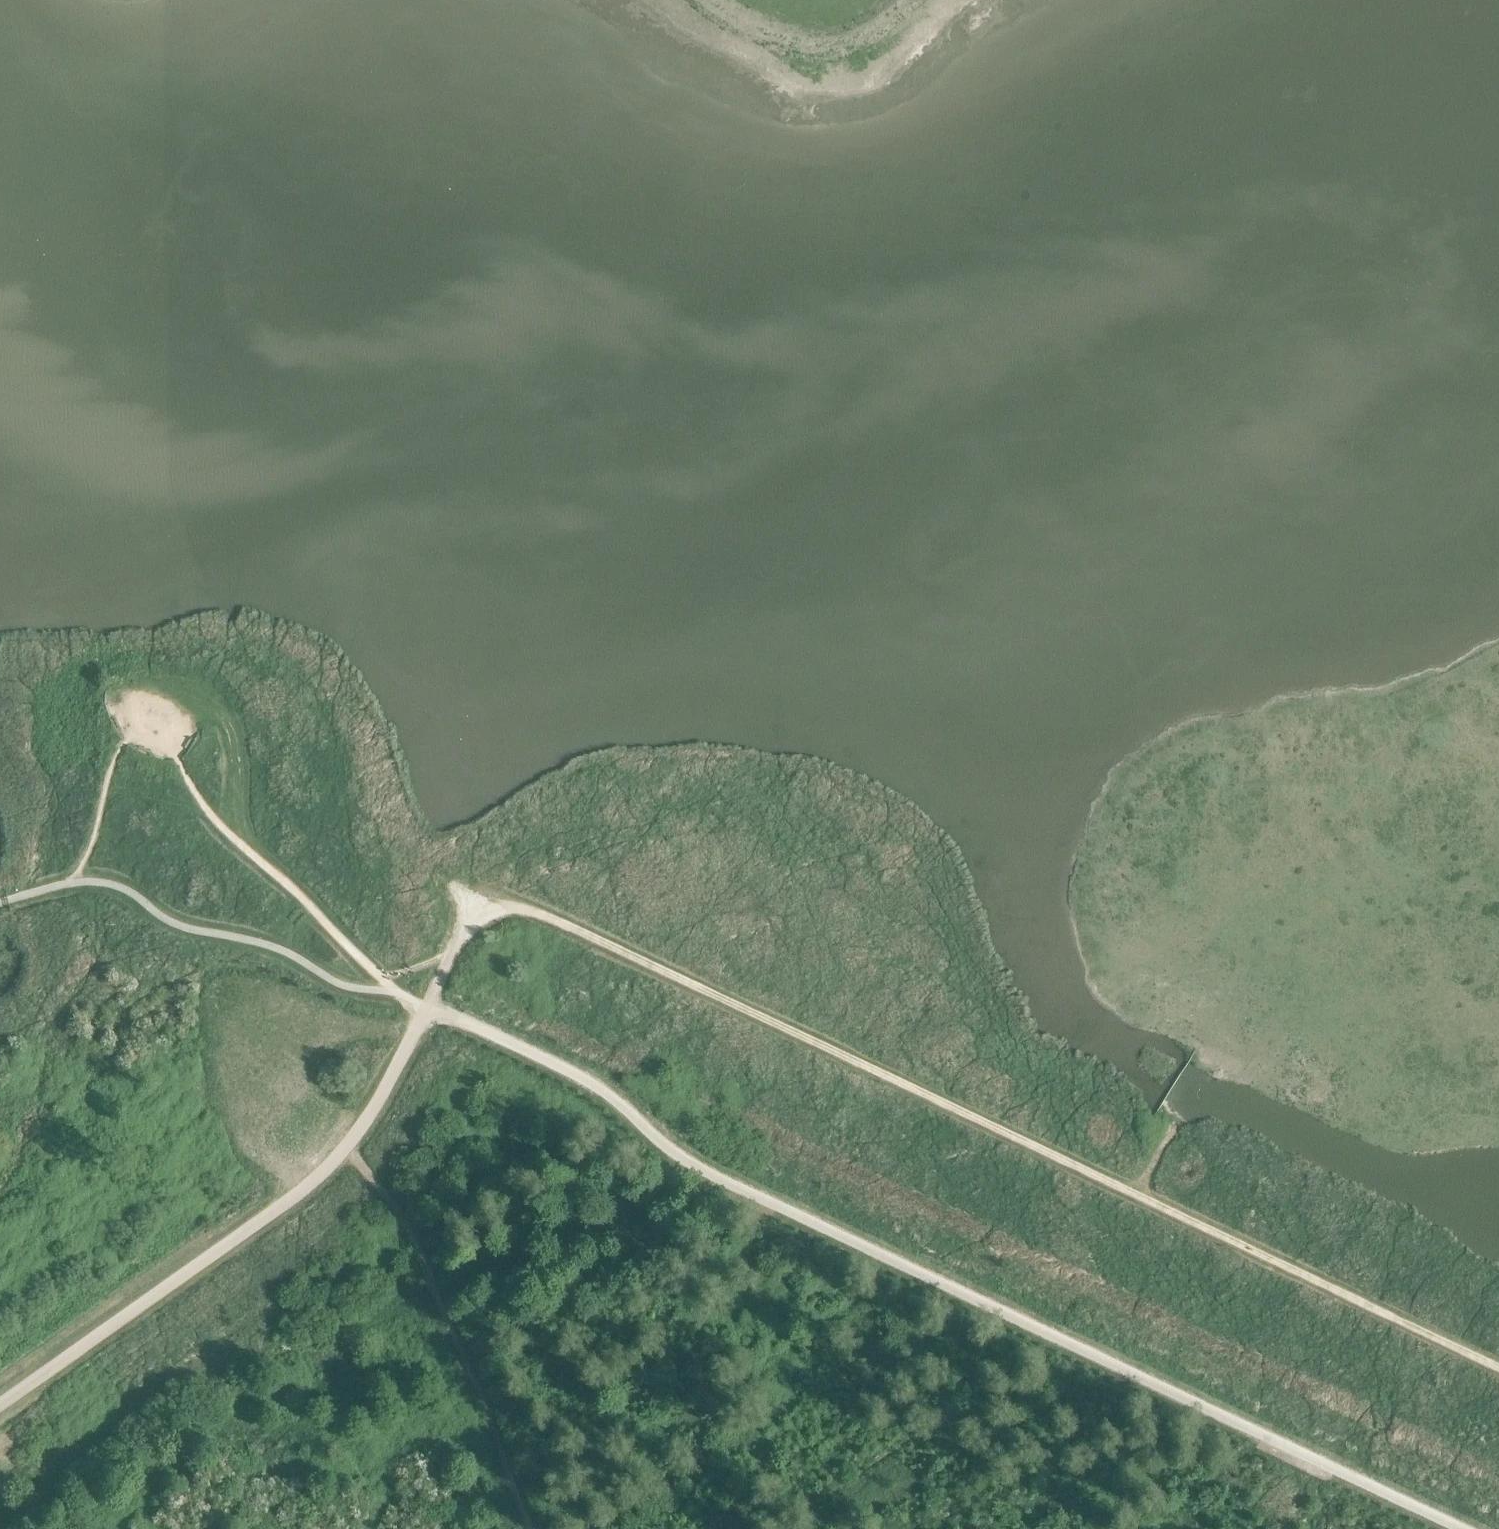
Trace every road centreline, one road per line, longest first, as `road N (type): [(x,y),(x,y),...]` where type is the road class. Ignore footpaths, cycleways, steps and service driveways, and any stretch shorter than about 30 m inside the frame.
road 1 (track): [(1137,1195),(1206,1079)]

